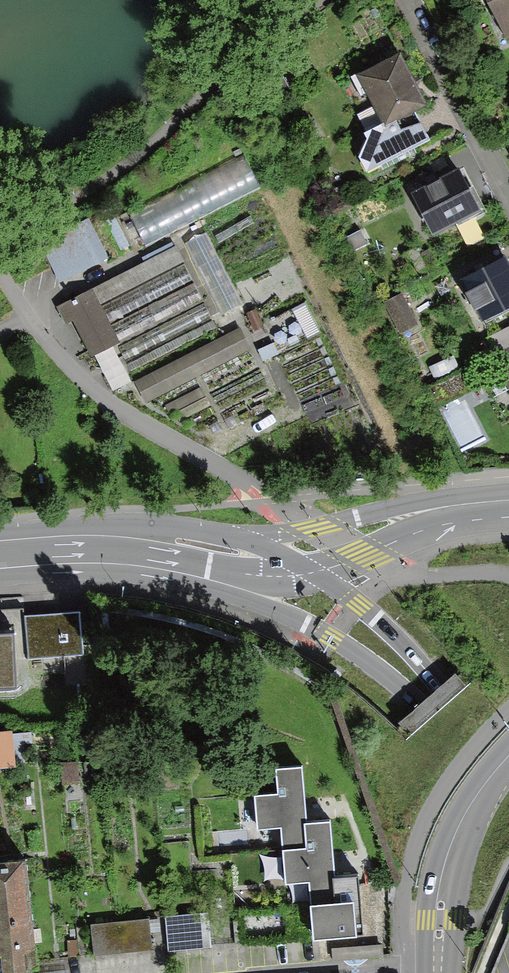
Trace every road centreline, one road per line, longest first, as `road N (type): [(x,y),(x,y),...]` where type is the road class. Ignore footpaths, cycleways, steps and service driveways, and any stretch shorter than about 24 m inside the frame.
road 1 (primary): [(74,559),(183,580),(304,625),(392,681),(508,797)]
road 2 (primary): [(508,791),(421,660),(311,575)]
road 3 (primary): [(248,543),(146,523),(0,537)]
road 4 (secondary): [(74,559),(149,556),(260,577),(311,575)]
road 5 (secondary): [(437,968),(449,852),(472,800),(508,754)]
road 6 (secondary): [(463,505),(407,507),(248,543)]
road 7 (secondary): [(311,575),(463,505)]

